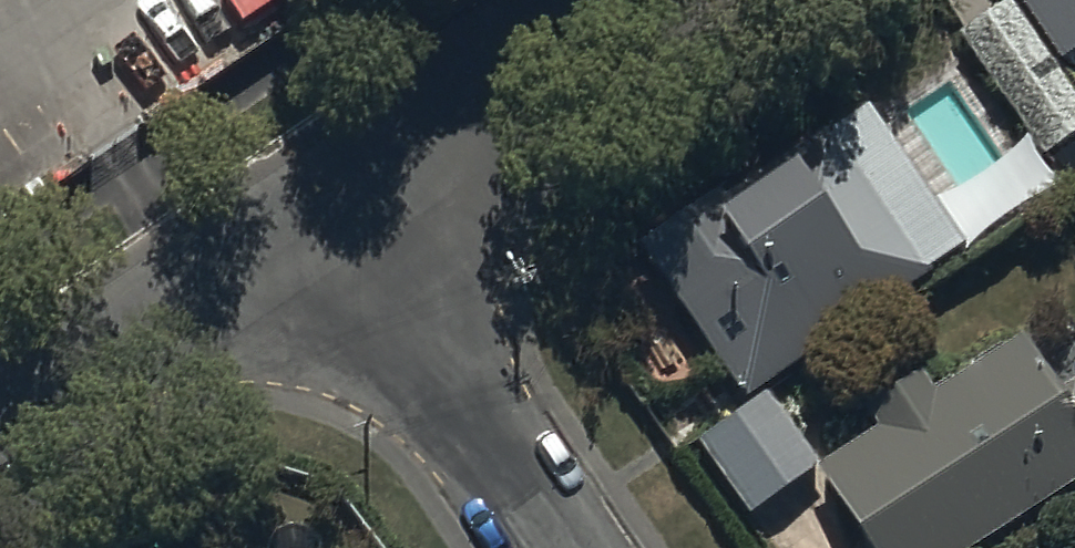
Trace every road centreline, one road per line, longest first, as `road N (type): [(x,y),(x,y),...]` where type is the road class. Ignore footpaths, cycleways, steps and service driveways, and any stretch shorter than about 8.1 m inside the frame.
road 1 (residential): [(327,220),(551,547)]
road 2 (residential): [(0,441),(327,220)]
road 3 (residential): [(327,220),(654,0)]

